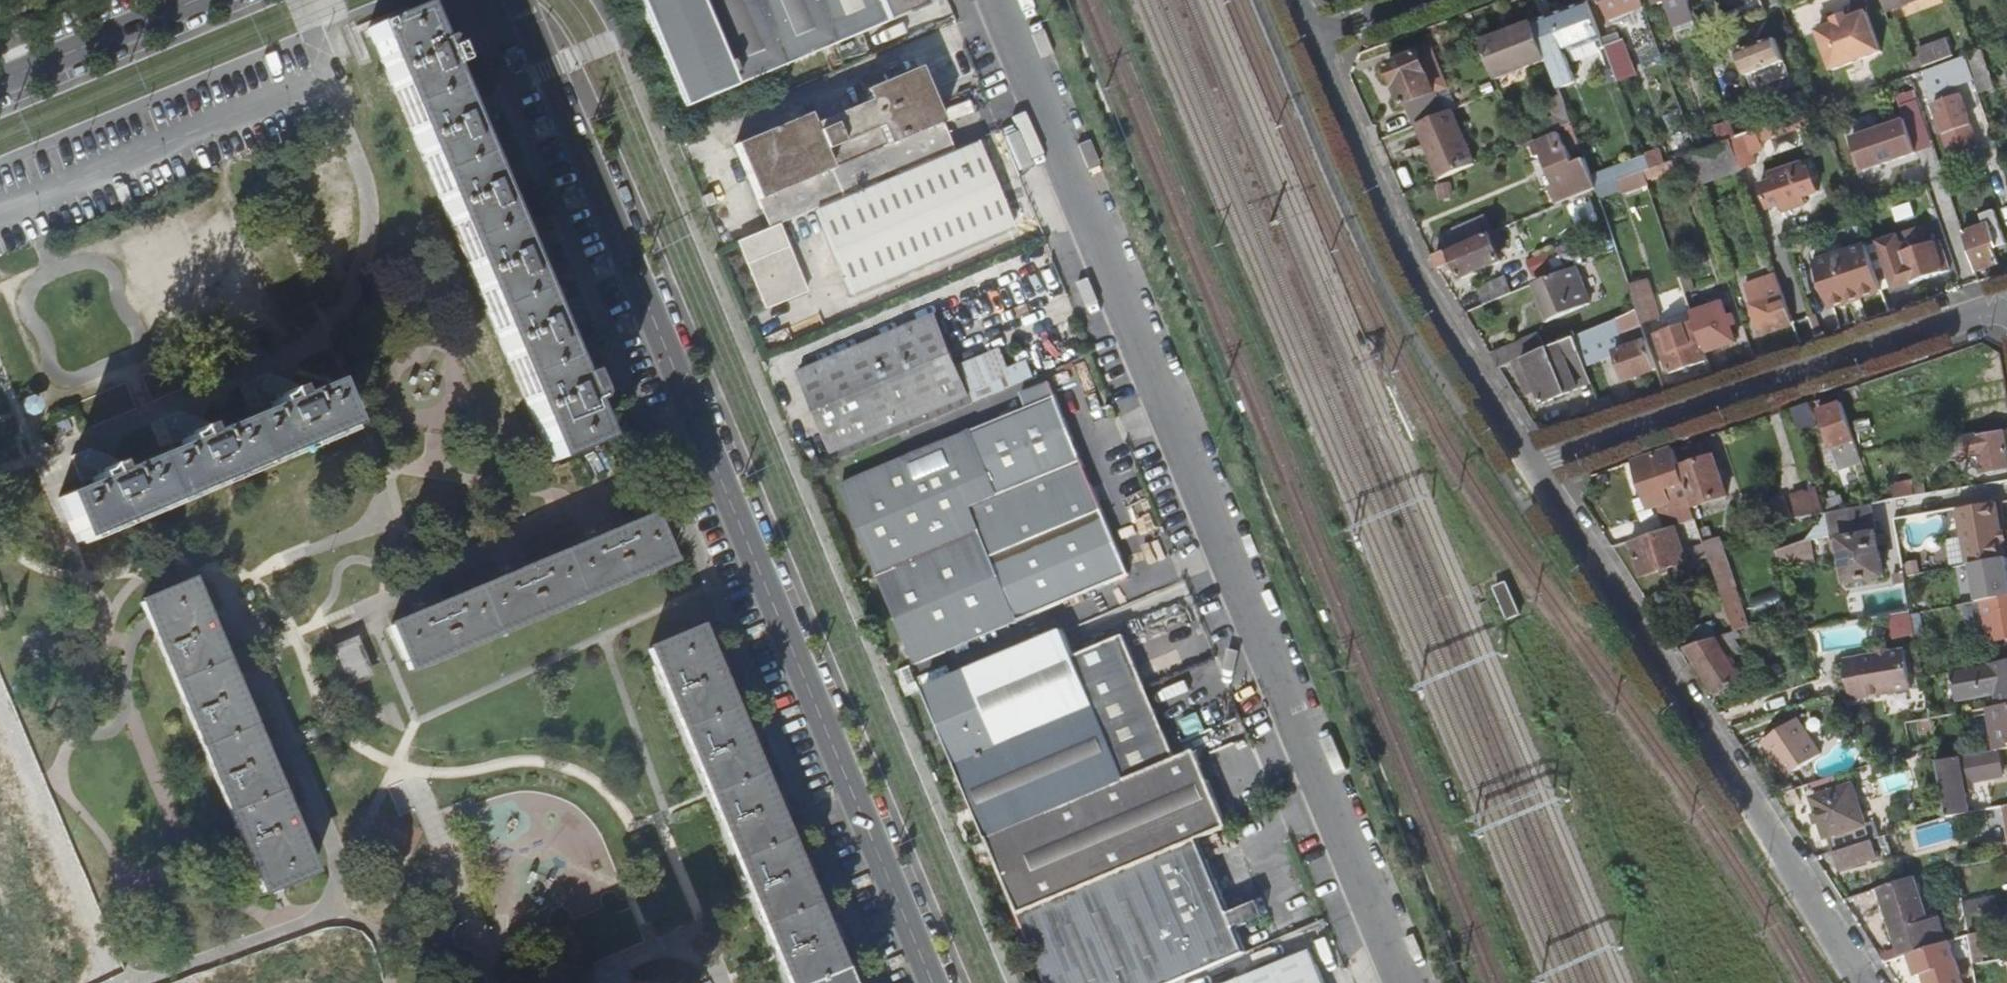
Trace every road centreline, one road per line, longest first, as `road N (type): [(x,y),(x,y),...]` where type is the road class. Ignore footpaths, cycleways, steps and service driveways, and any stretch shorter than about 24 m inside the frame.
road 1 (unclassified): [(1004,0),(1408,982)]
road 2 (residential): [(1532,466),(1869,982)]
road 3 (residential): [(328,78),(370,209),(366,252),(329,336),(43,457)]
road 4 (residential): [(711,447),(932,982)]
road 5 (residential): [(129,982),(301,926),(326,904),(334,877),(280,717),(209,567)]
road 6 (residential): [(1532,466),(2006,304)]
road 7 (residential): [(521,0),(711,447)]
road 8 (residential): [(1308,41),(1428,298),(1532,466)]
road 9 (residential): [(357,610),(711,447)]
road 10 (residential): [(0,214),(328,78)]
road 11 (residential): [(198,0),(0,82)]
road 12 (residential): [(573,982),(643,954),(672,951),(706,967),(717,982)]

